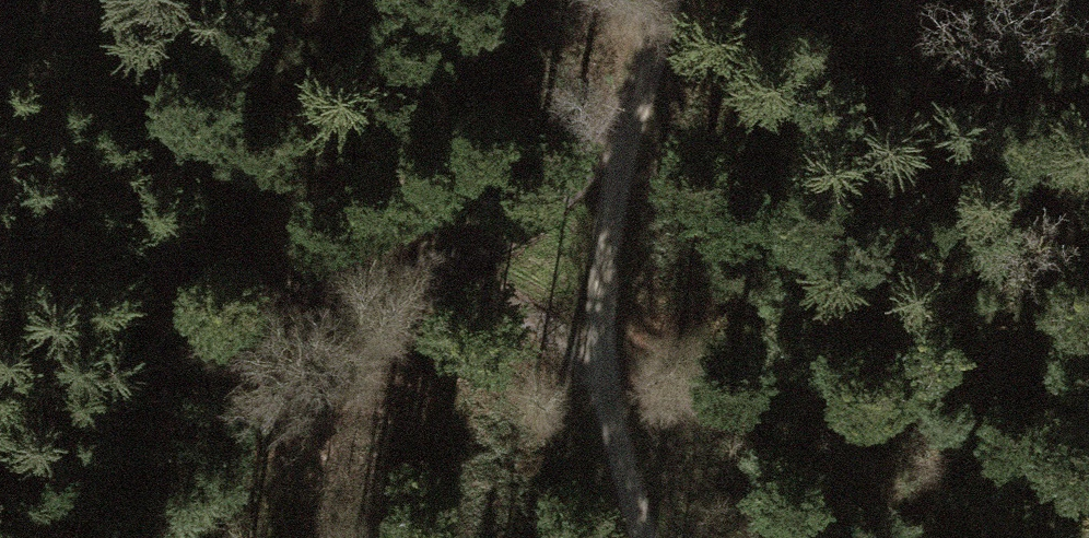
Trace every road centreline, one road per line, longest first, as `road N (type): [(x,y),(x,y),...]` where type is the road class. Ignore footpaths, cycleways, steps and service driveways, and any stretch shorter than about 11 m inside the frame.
road 1 (track): [(626,134),(529,219),(376,282),(0,250)]
road 2 (track): [(643,537),(611,419),(602,344),(604,261),(626,134)]
road 3 (track): [(376,282),(499,321),(604,381)]
road 4 (track): [(626,134),(665,0)]

